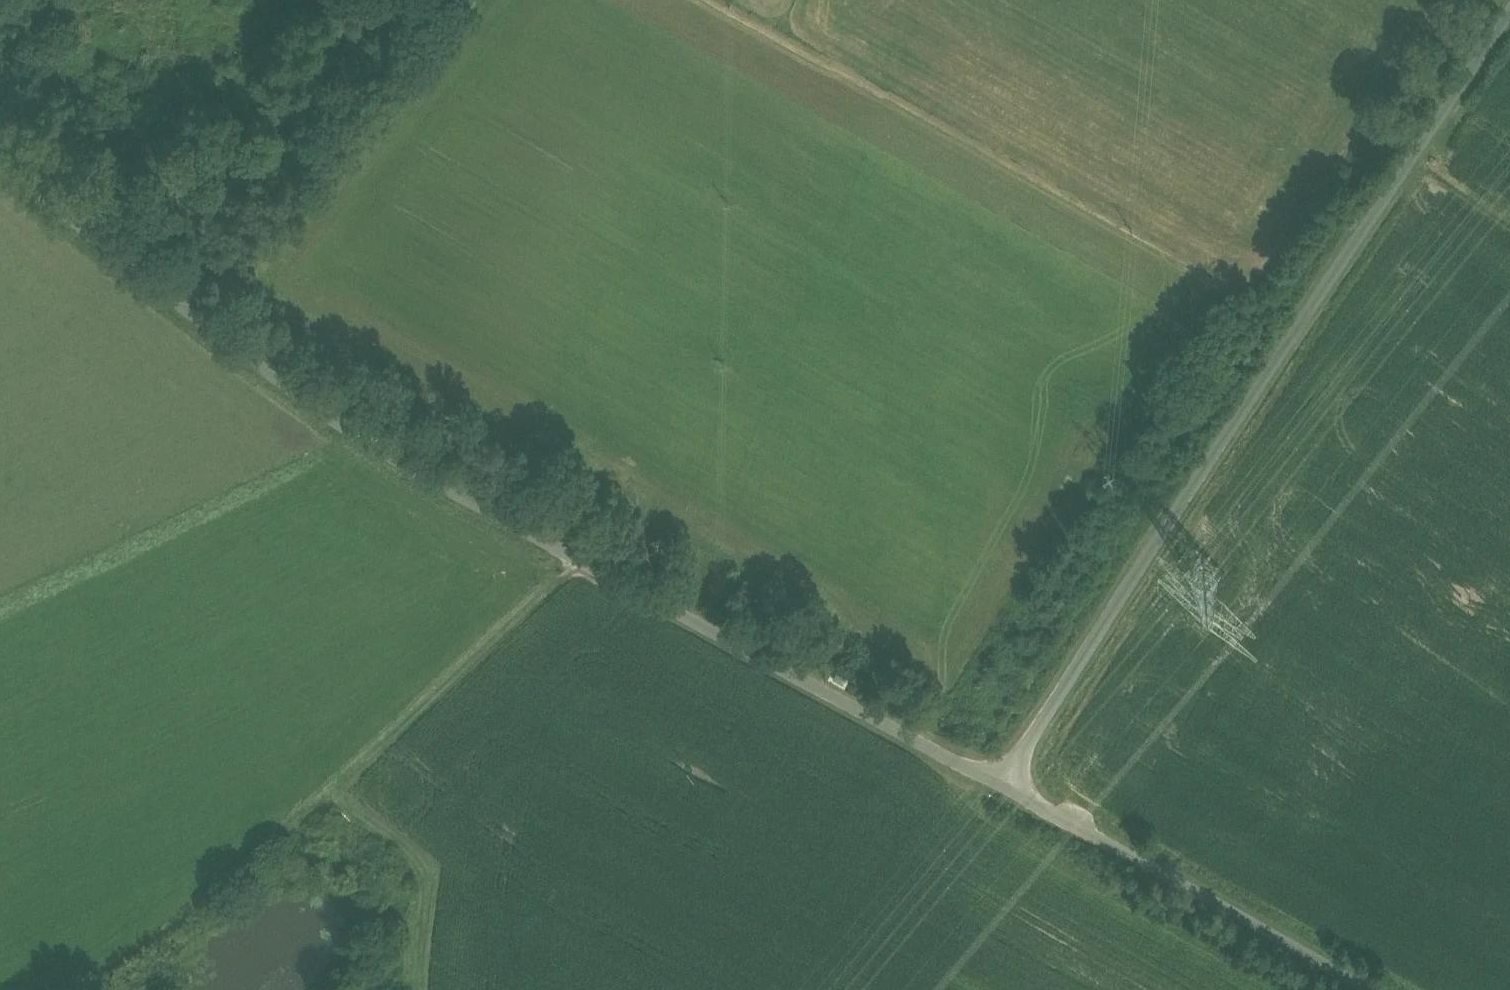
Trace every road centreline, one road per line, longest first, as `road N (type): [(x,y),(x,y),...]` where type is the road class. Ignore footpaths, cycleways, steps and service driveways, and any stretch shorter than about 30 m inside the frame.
road 1 (unclassified): [(1003,770),(679,617),(327,422),(151,289),(0,151)]
road 2 (unclassified): [(1003,770),(1160,513),(1509,8)]
road 3 (unclassified): [(1392,989),(1003,770)]

